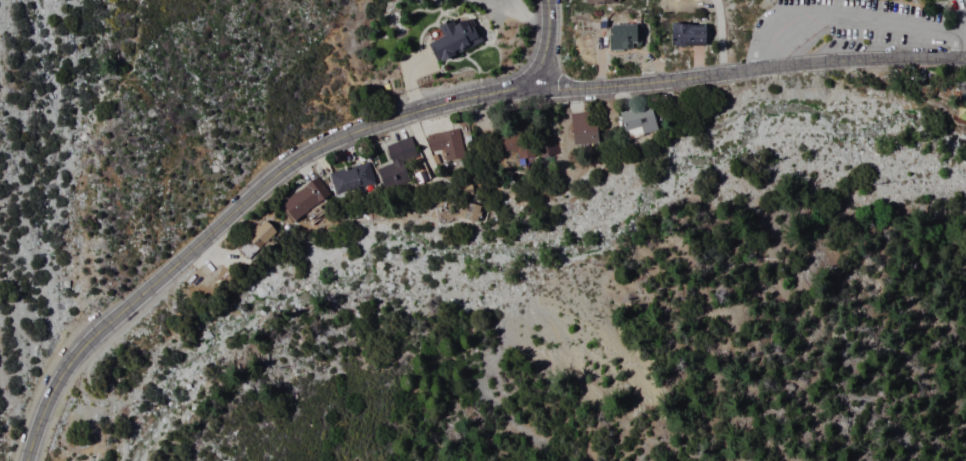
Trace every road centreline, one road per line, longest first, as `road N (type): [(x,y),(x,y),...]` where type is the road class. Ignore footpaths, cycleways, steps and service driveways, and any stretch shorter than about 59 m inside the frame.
road 1 (tertiary): [(212,233),(319,147),(535,79),(549,43),(549,0)]
road 2 (residential): [(535,79),(571,91),(837,60),(965,60)]
road 3 (tertiary): [(32,460),(55,387),(73,358),(212,233)]

